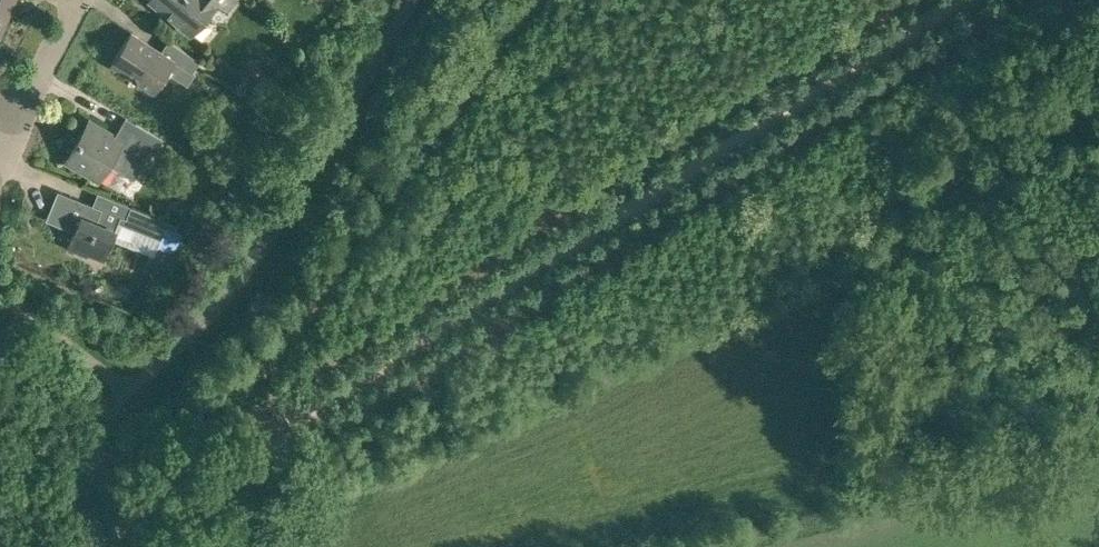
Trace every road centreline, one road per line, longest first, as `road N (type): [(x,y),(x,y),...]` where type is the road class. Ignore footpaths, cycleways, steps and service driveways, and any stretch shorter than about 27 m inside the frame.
road 1 (residential): [(23,119),(90,0)]

